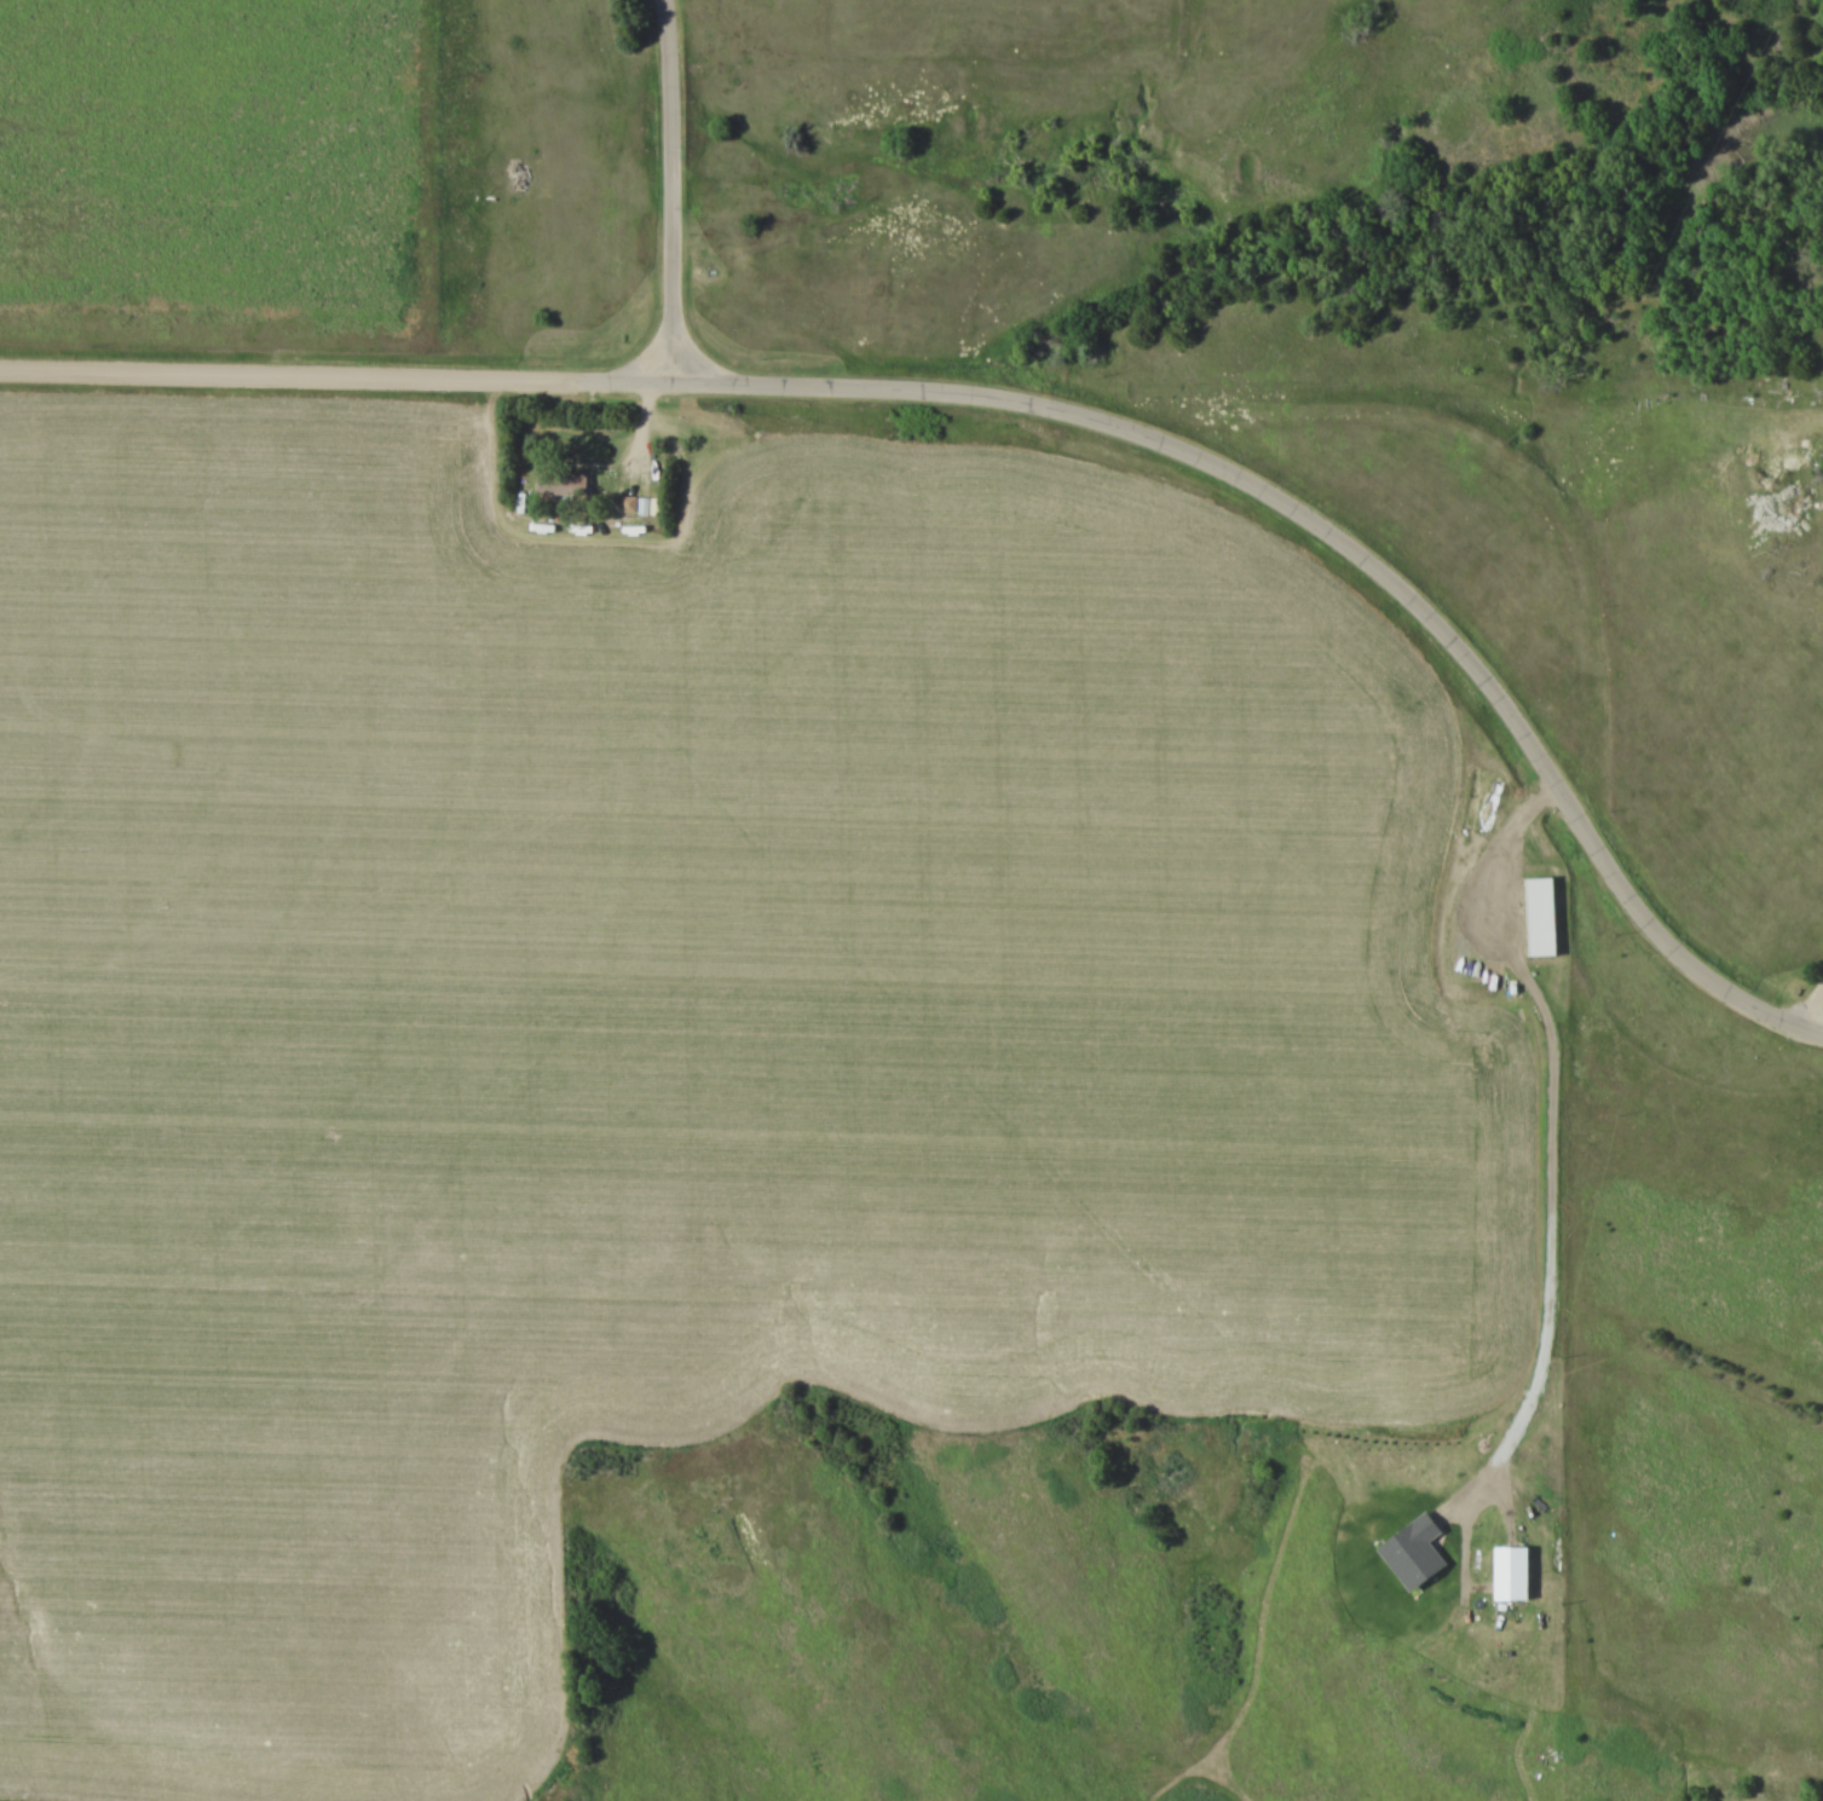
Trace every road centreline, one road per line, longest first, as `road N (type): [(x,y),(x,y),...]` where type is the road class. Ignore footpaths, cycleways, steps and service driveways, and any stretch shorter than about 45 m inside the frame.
road 1 (tertiary): [(1822,1042),(1717,992),(1674,957),(1633,913),(1546,775),(1449,645),(1349,553),(1274,504),(1150,444),(1010,405),(671,389)]
road 2 (tertiary): [(0,372),(671,389)]
road 3 (residential): [(671,389),(664,0)]

